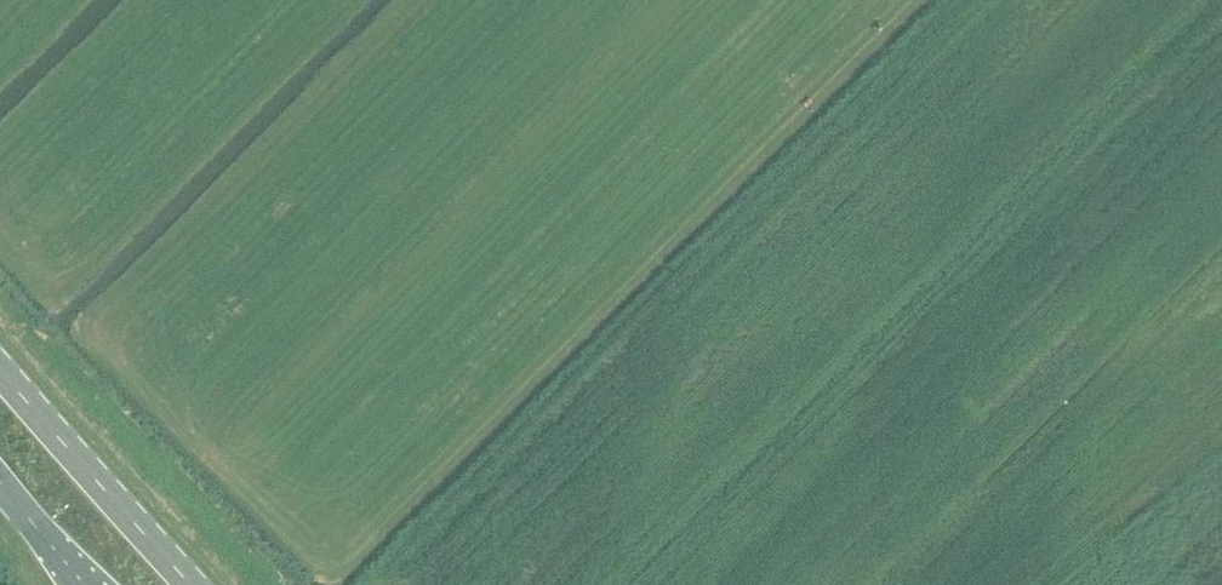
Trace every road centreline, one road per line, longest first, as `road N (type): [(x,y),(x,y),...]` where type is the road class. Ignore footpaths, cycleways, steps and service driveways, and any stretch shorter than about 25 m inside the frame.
road 1 (primary): [(192,584),(0,370)]
road 2 (primary): [(0,482),(87,584)]

